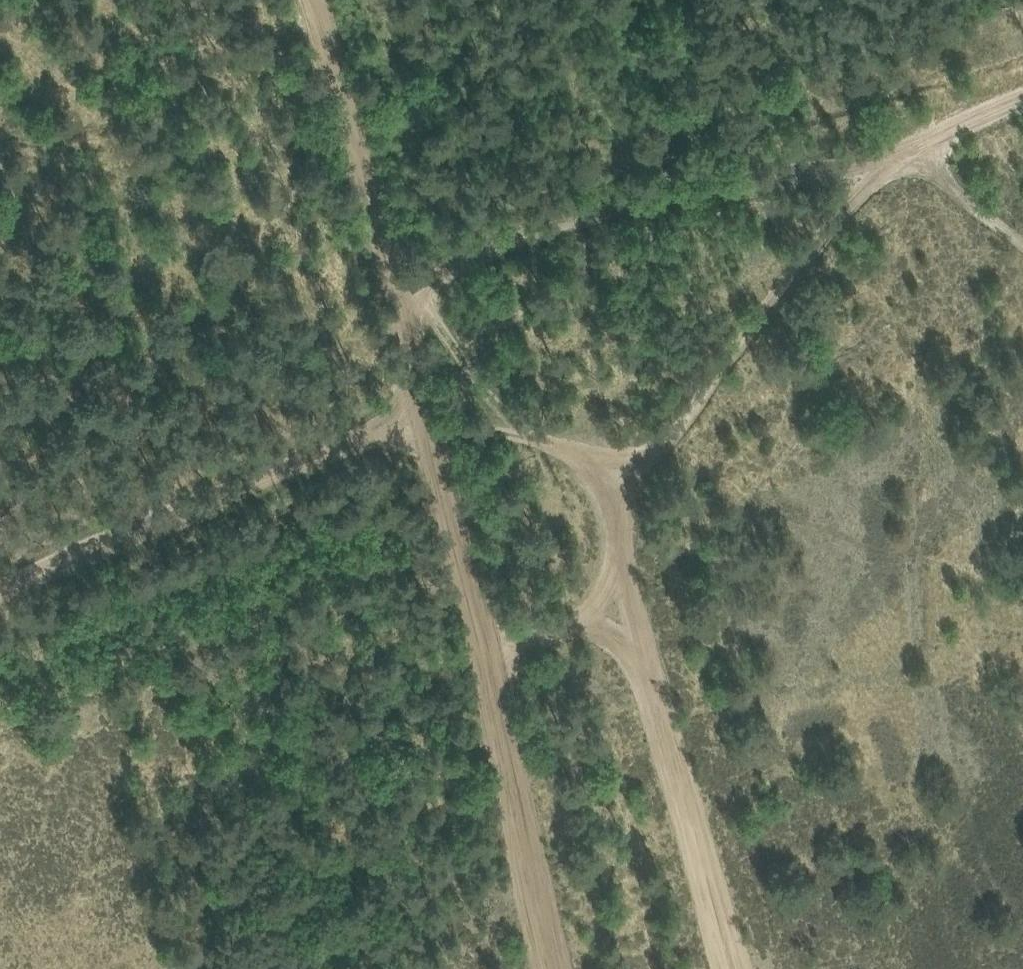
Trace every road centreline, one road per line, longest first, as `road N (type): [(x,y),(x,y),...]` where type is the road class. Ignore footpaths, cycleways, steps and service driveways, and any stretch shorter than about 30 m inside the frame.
road 1 (track): [(551,968),(313,0)]
road 2 (track): [(1022,90),(883,164),(699,182),(384,267)]
road 3 (track): [(883,164),(755,322),(649,430),(426,445)]
road 4 (track): [(604,435),(742,968)]
road 5 (track): [(0,595),(419,415)]

